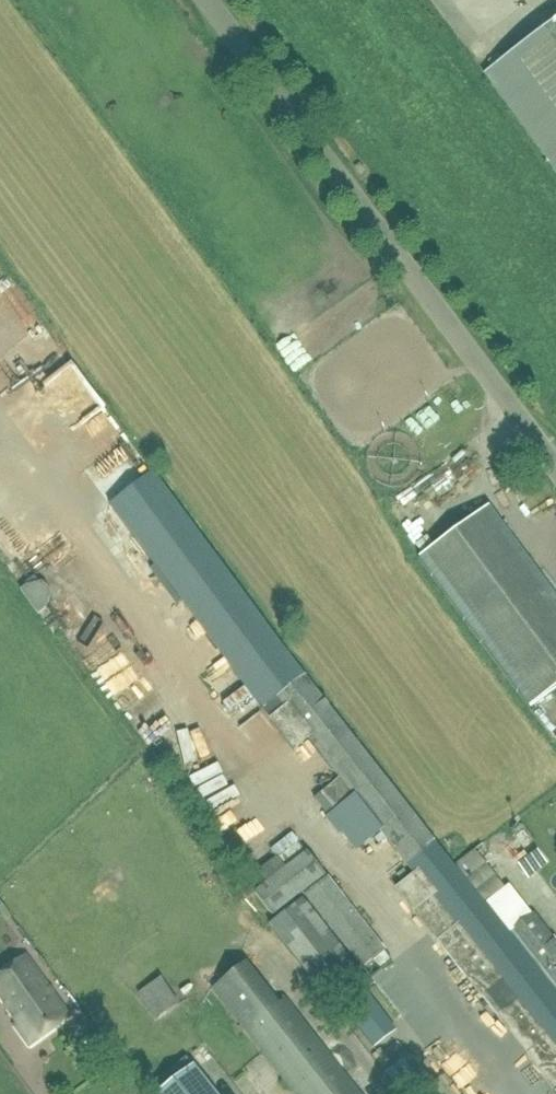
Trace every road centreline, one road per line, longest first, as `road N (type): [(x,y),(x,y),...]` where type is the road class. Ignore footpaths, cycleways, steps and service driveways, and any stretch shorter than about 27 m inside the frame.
road 1 (unclassified): [(555,470),(206,0)]

